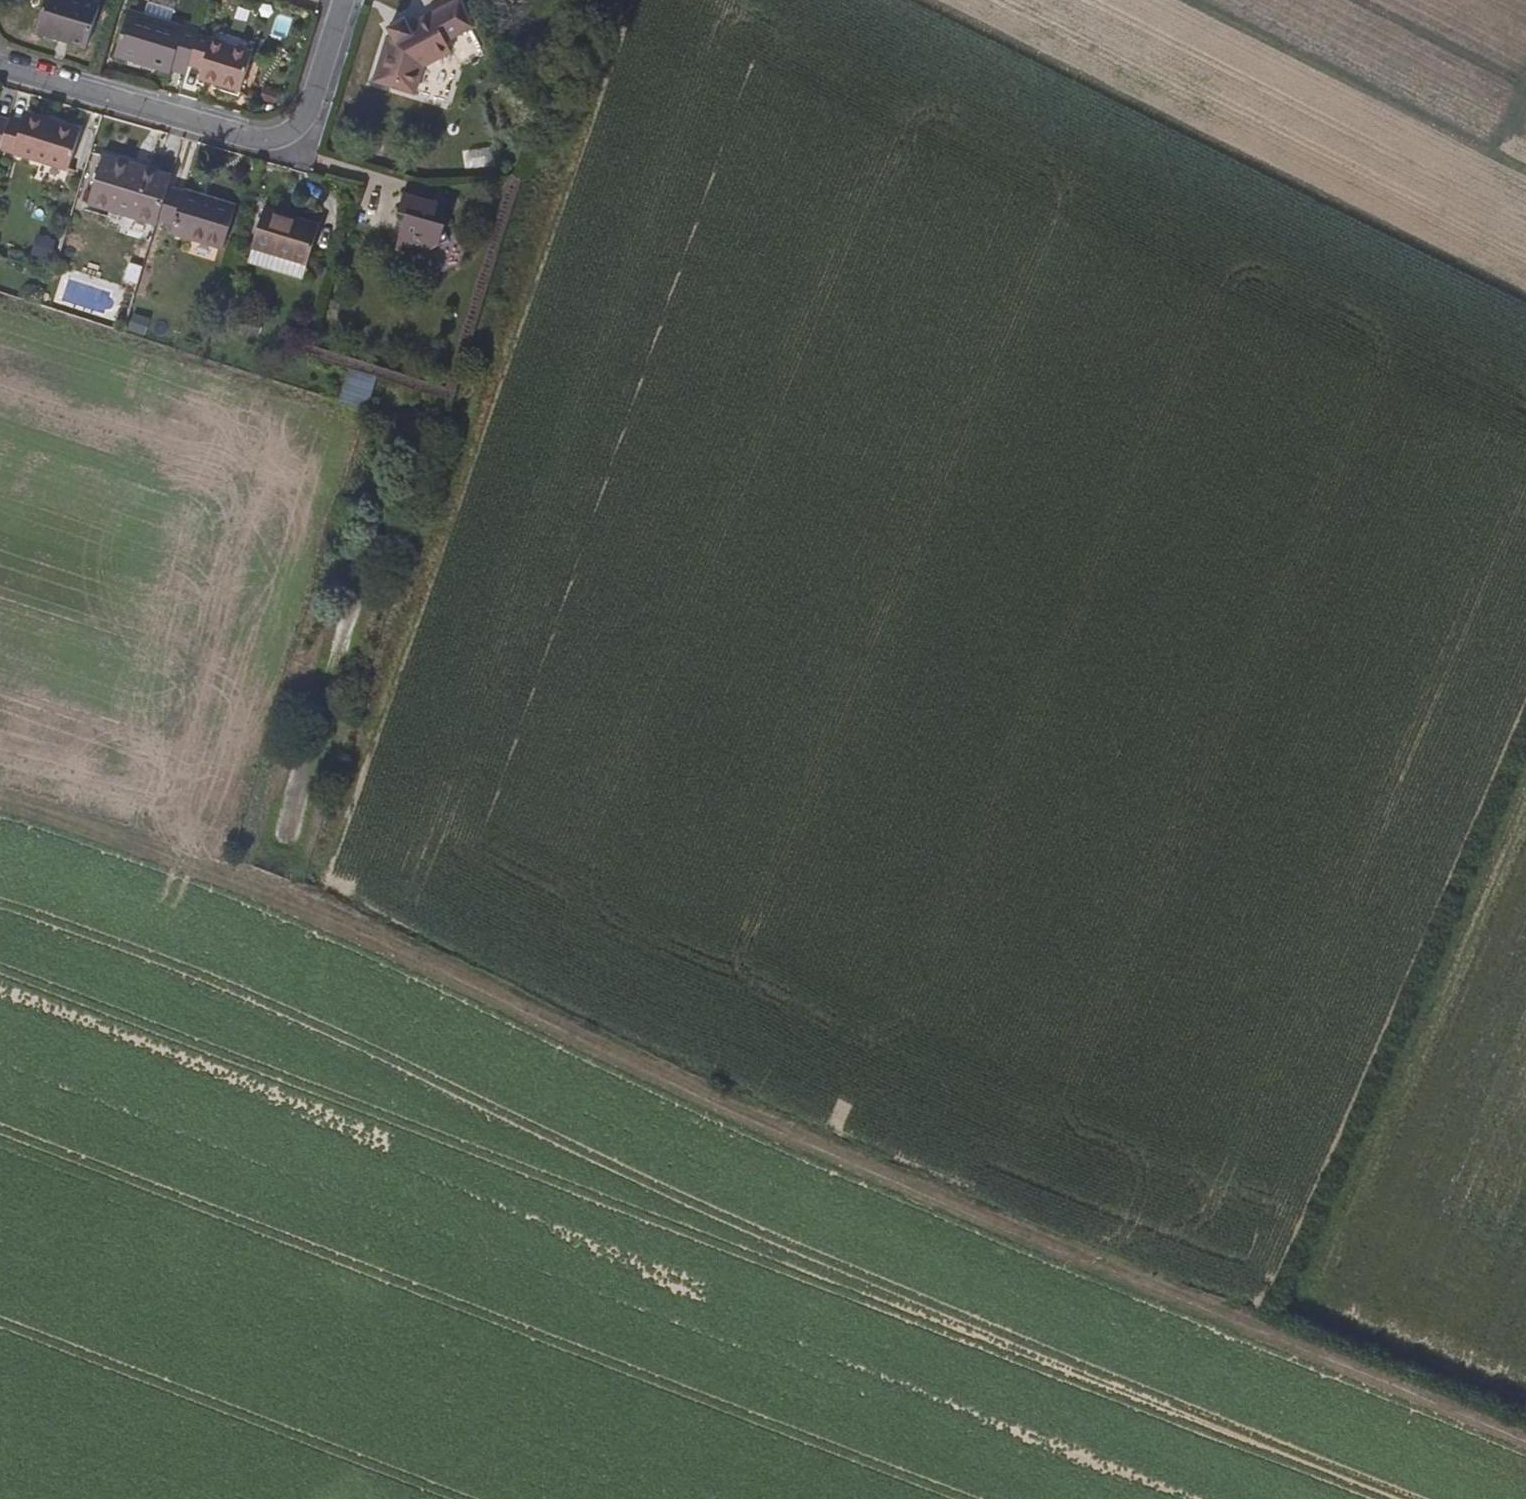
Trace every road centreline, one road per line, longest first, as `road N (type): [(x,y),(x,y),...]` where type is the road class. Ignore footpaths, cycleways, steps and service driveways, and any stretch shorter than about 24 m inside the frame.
road 1 (track): [(0,799),(248,885),(770,1125),(1525,1439)]
road 2 (residential): [(0,57),(271,129),(306,119),(345,0)]

